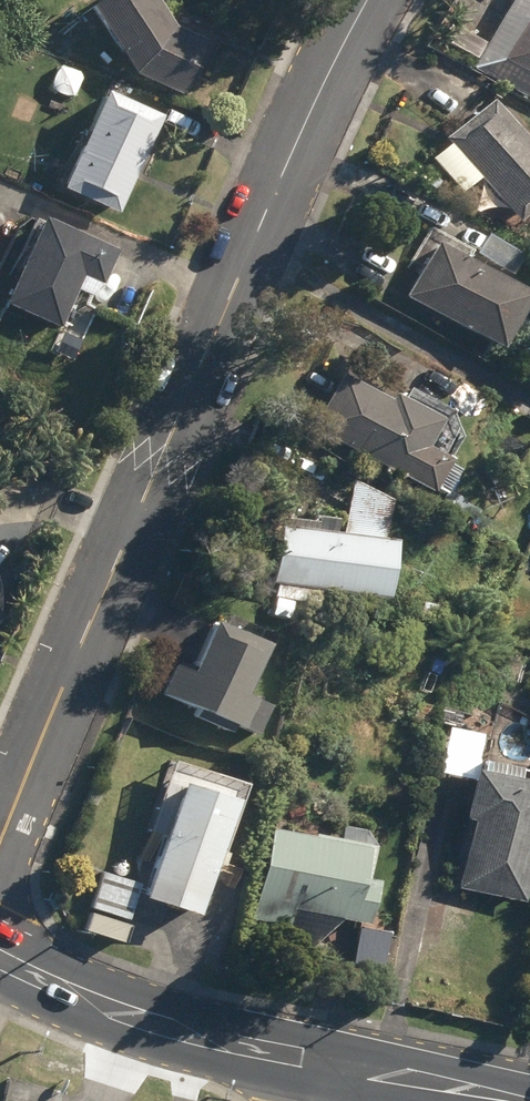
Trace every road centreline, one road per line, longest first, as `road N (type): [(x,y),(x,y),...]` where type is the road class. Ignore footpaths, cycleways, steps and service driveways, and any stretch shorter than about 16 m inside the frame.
road 1 (residential): [(0,832),(326,78),(370,0)]
road 2 (secondary): [(329,1056),(117,1001),(0,954)]
road 3 (secondary): [(529,1096),(329,1056)]

